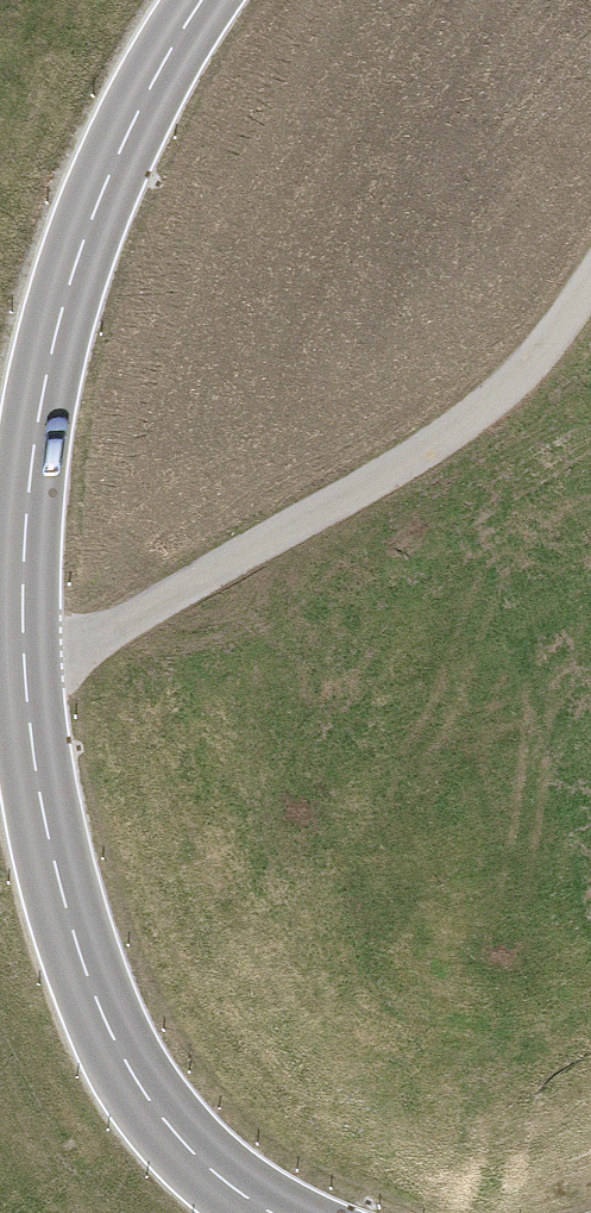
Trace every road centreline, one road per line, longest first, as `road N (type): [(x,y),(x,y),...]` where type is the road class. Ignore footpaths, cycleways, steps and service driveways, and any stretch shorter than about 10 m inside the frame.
road 1 (tertiary): [(275,1212),(190,1151),(134,1079),(92,988),(48,836),(25,688),(20,594),(37,416),(60,316),(102,195),(150,94),(208,0)]
road 2 (track): [(25,688),(424,454),(520,380),(590,288)]

